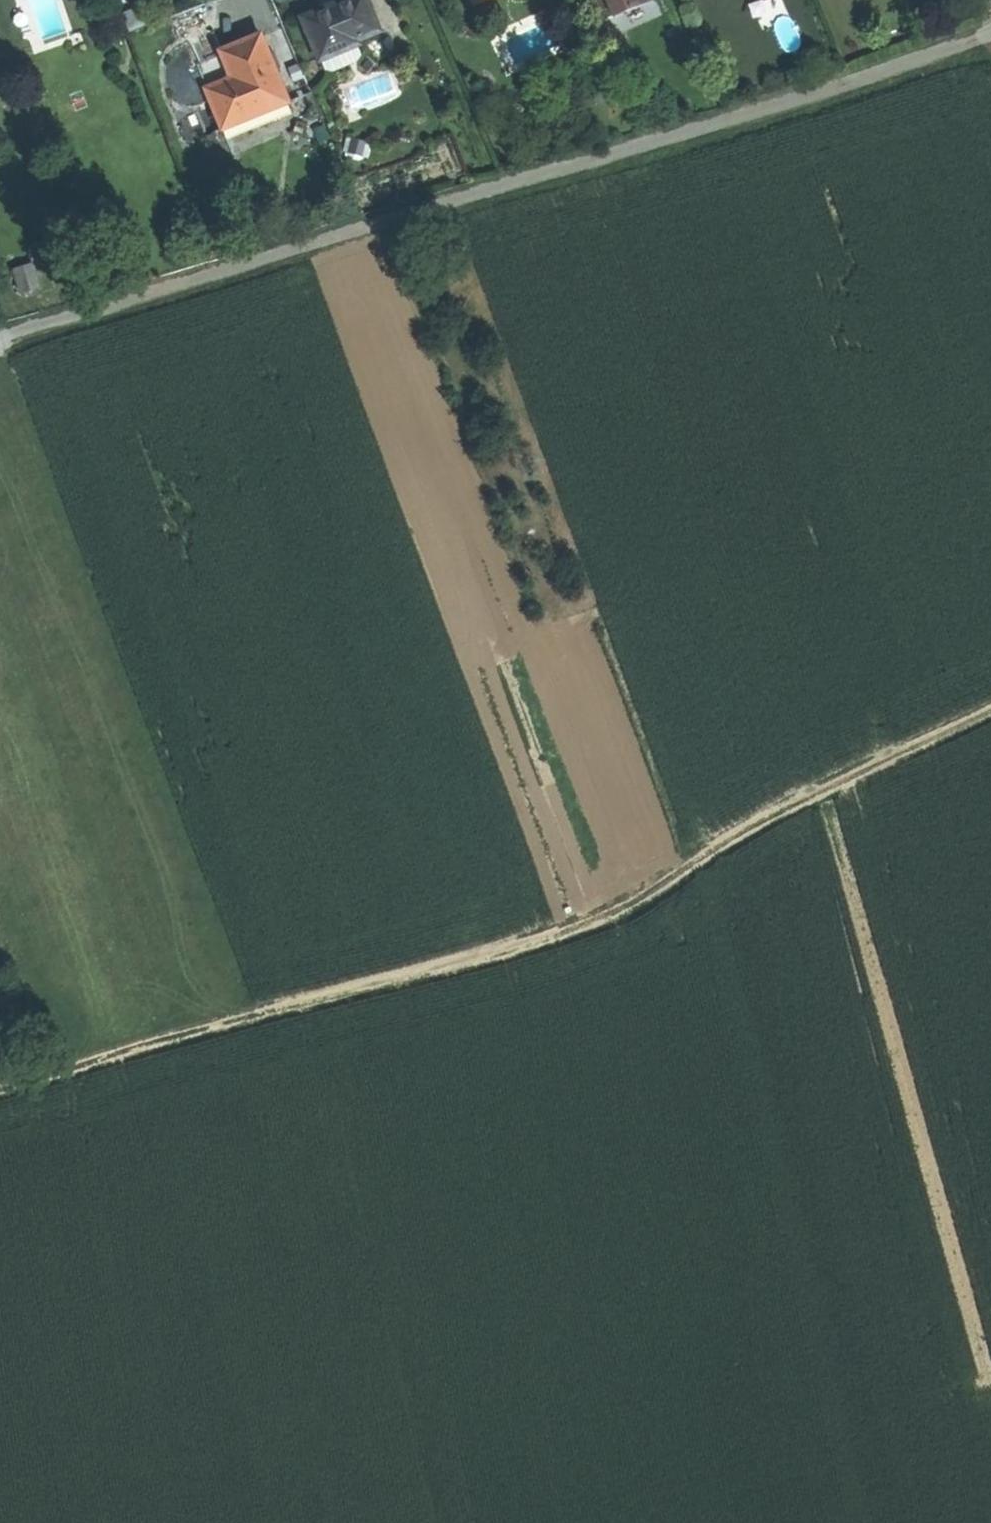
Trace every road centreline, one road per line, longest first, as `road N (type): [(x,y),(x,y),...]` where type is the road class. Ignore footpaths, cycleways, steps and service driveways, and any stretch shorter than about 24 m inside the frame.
road 1 (track): [(0,1092),(587,922),(640,899),(747,831),(990,711)]
road 2 (track): [(990,32),(0,345)]

